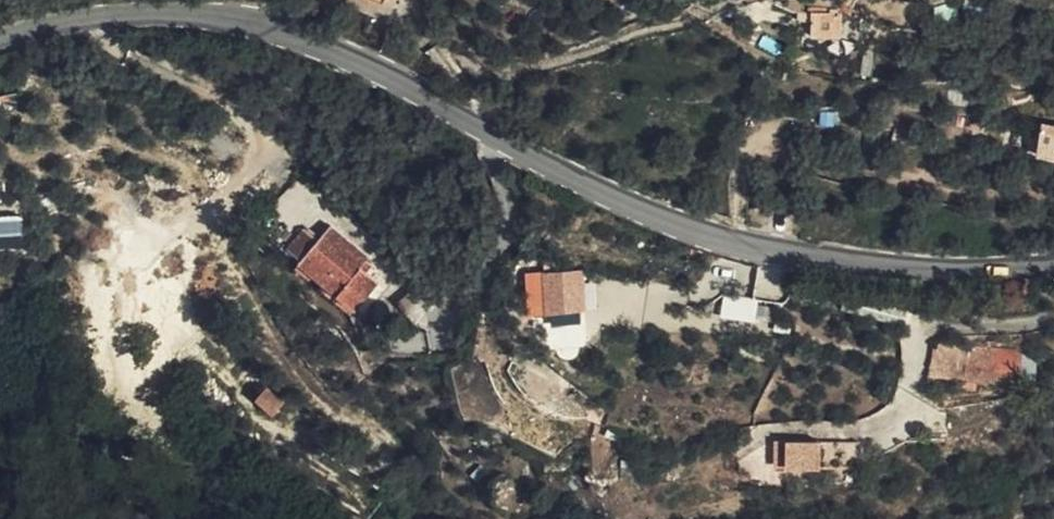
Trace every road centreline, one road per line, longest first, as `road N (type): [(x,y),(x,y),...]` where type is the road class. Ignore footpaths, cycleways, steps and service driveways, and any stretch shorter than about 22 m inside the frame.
road 1 (tertiary): [(0,36),(151,12),(245,14),(313,37),(479,130),(696,231),(815,255),(994,267),(1053,262)]
road 2 (track): [(479,130),(475,96),(437,53),(500,72),(742,0)]

